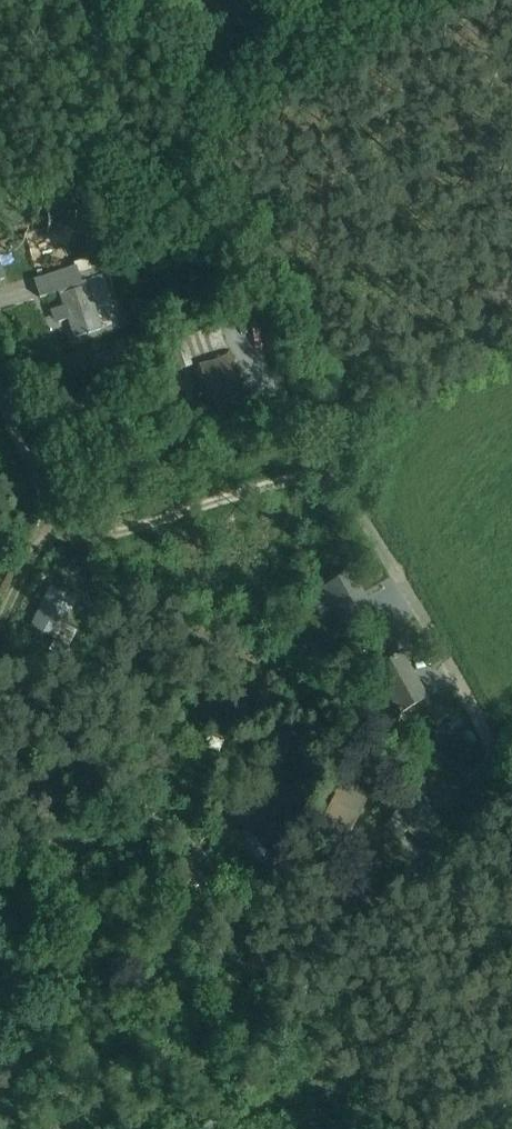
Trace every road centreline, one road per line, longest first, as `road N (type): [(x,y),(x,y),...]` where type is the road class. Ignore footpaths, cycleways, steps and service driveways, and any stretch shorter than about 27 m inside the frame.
road 1 (unclassified): [(511,797),(456,677),(385,554),(331,485),(291,481),(106,535),(79,536),(54,518)]
road 2 (track): [(103,0),(206,158),(334,429),(321,482)]
road 3 (track): [(0,236),(206,158),(478,0)]
road 4 (unclassified): [(54,518),(0,395)]
road 5 (residential): [(0,627),(54,518)]

